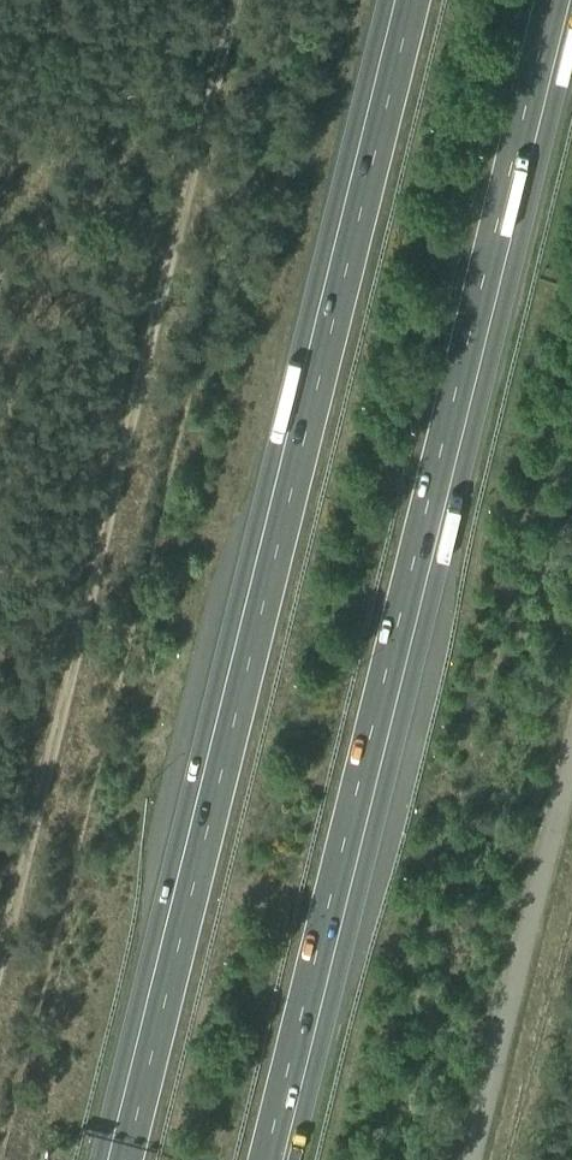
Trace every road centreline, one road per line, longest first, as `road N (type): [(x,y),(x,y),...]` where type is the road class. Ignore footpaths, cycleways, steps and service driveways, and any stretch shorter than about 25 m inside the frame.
road 1 (motorway): [(265,1159),(552,0)]
road 2 (motorway): [(411,0),(124,1159)]
road 3 (unclassified): [(470,1159),(571,756)]

